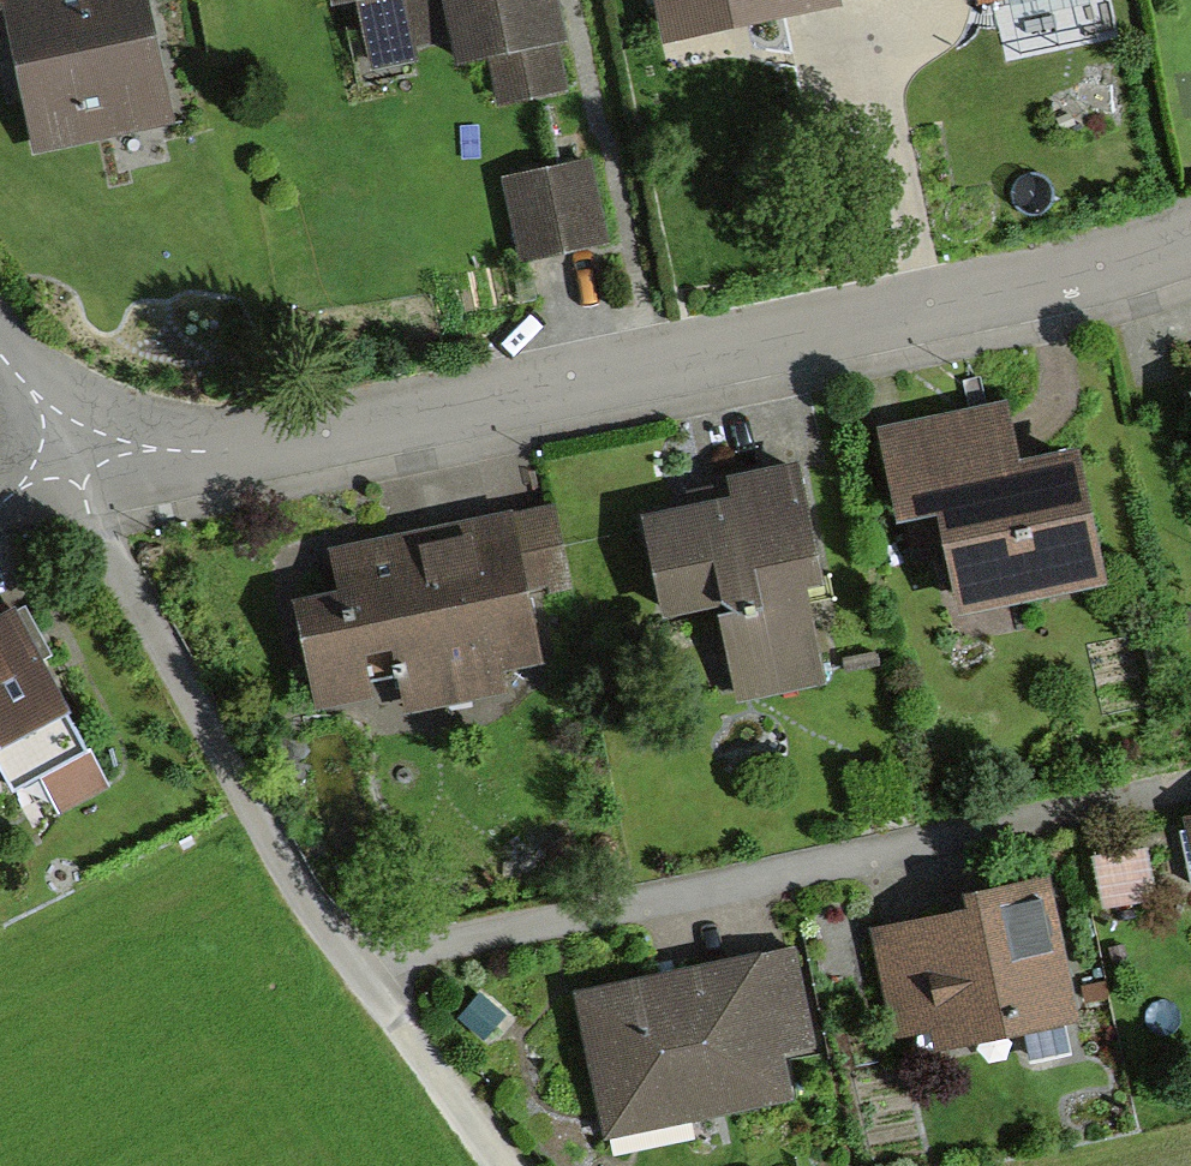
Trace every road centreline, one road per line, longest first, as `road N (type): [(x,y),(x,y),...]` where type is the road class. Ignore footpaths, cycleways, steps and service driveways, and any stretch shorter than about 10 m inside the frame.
road 1 (residential): [(74,484),(191,710),(354,969),(1190,784)]
road 2 (residential): [(74,484),(1100,267),(1190,238)]
road 3 (track): [(354,969),(503,1165)]
road 4 (residential): [(0,376),(74,484)]

